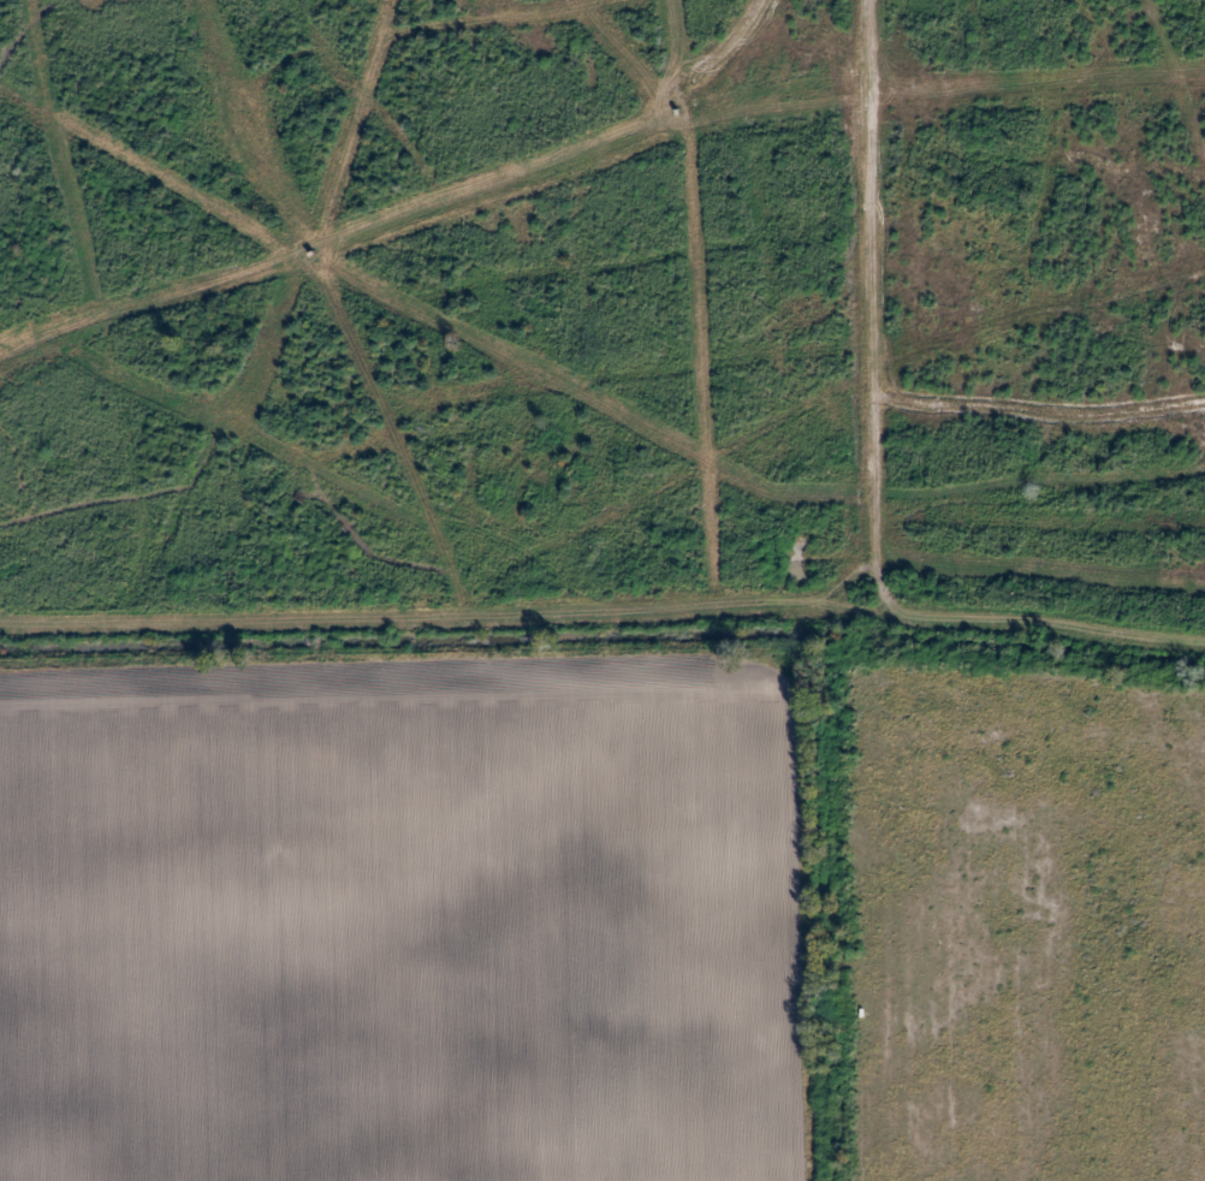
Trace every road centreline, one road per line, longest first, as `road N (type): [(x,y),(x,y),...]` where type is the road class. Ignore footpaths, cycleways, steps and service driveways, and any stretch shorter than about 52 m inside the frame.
road 1 (track): [(811,1180),(799,666)]

